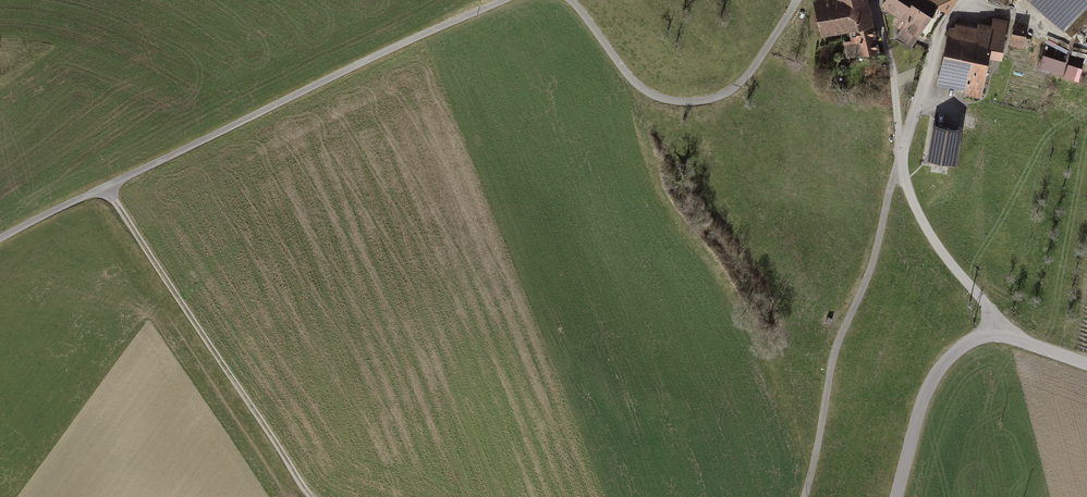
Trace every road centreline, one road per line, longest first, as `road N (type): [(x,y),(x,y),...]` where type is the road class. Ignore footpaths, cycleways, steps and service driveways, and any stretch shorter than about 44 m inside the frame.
road 1 (track): [(0,240),(510,0)]
road 2 (residential): [(972,0),(942,35),(902,176),(930,235),(985,305),(998,336)]
road 3 (track): [(105,189),(311,496)]
road 4 (track): [(569,0),(628,77),(648,94),(690,103),(715,100),(750,77),(799,0)]
road 5 (tertiary): [(898,496),(923,402),(954,356),(998,336)]
road 6 (track): [(902,176),(841,337)]
road 7 (track): [(805,496),(841,337)]
road 8 (track): [(879,0),(904,148)]

